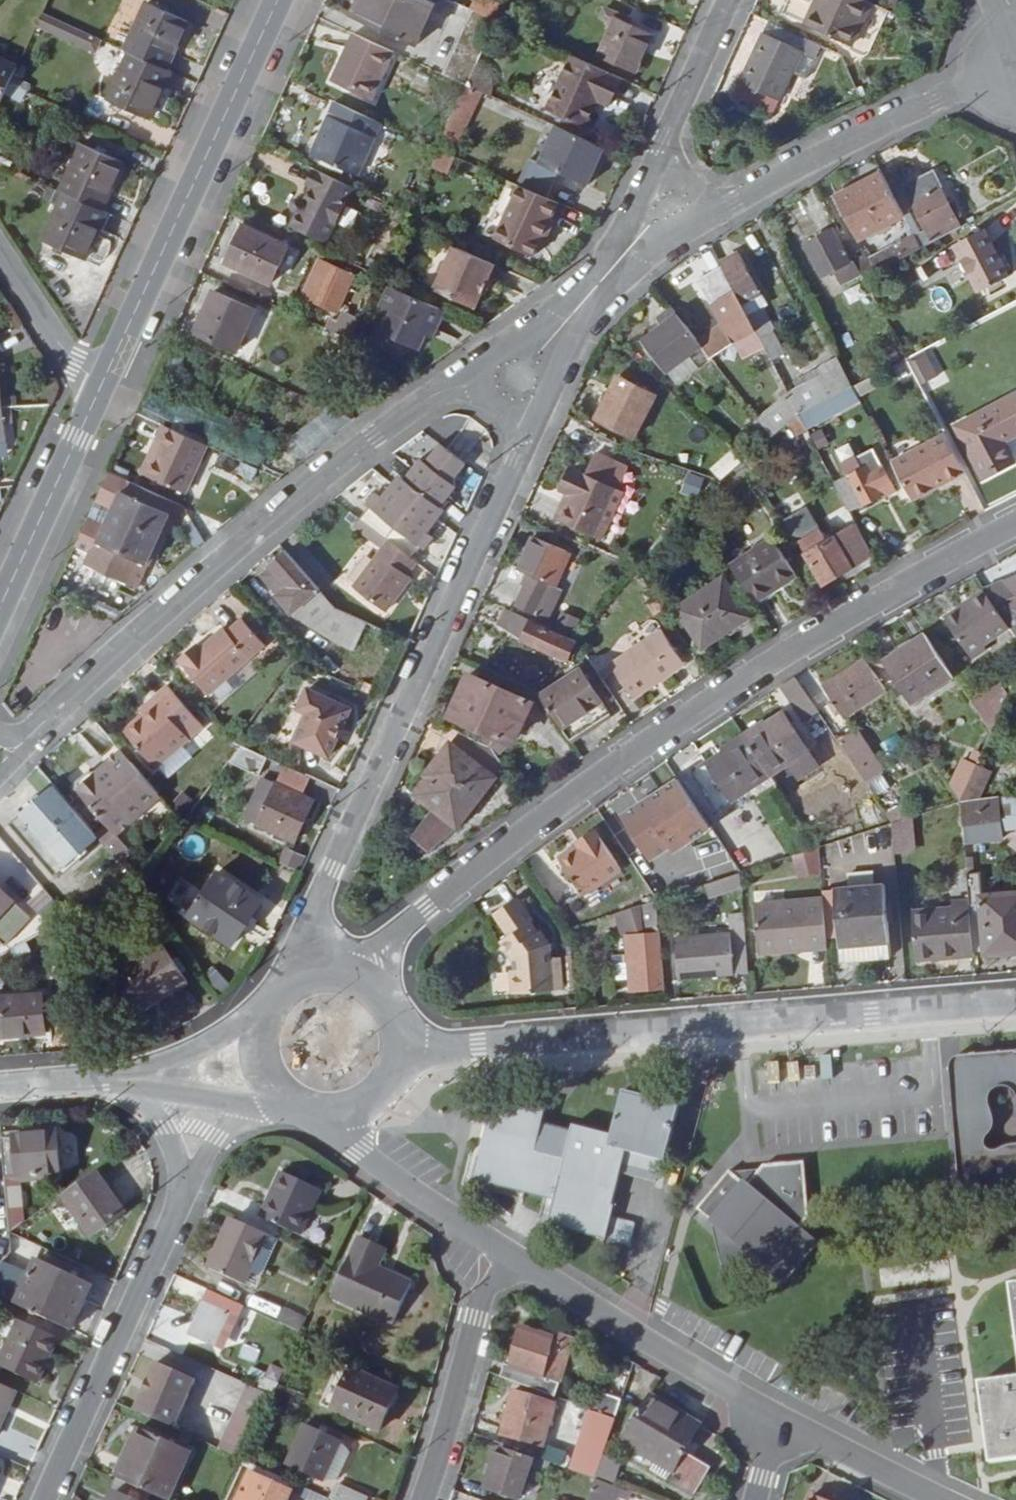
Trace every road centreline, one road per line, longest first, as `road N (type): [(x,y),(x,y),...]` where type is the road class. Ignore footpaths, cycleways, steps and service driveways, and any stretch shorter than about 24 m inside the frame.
road 1 (residential): [(1015,525),(935,564),(613,767),(461,882),(359,979)]
road 2 (residential): [(294,982),(302,938),(519,458),(532,397)]
road 3 (residential): [(401,1051),(1015,1001)]
road 4 (residential): [(488,382),(434,395),(308,490),(24,743)]
road 5 (tertiary): [(99,391),(277,0)]
road 6 (residential): [(693,212),(732,205),(1015,69)]
road 7 (residential): [(45,1499),(184,1184)]
road 8 (residential): [(509,1259),(778,1415)]
road 9 (residential): [(422,1499),(475,1322),(509,1259)]
road 10 (tertiary): [(0,606),(99,391)]
road 11 (residential): [(341,1114),(358,1151),(509,1259)]
road 12 (residential): [(728,0),(665,140),(663,180)]
road 13 (residential): [(778,1415),(940,1499)]
road 14 (residential): [(541,366),(657,238)]
road 15 (residential): [(640,227),(526,350)]
road 16 (residential): [(99,391),(0,259)]
road 17 (residential): [(263,1017),(132,1078)]
road 18 (residential): [(0,1088),(132,1078)]

